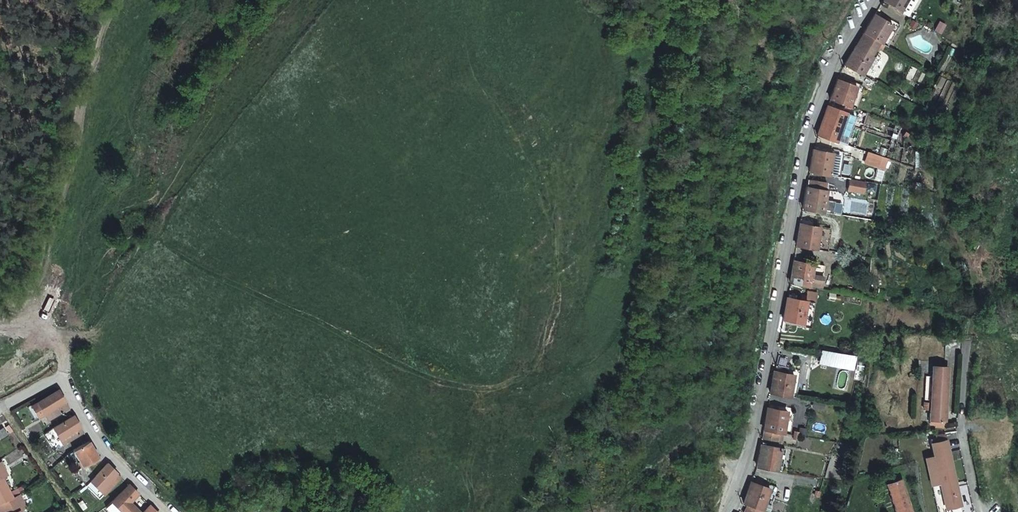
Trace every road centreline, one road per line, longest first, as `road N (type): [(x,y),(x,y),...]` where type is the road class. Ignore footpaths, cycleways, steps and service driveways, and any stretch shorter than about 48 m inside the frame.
road 1 (residential): [(723,511),(754,417),(811,120),(871,0)]
road 2 (residential): [(170,511),(113,454),(60,378),(0,408)]

